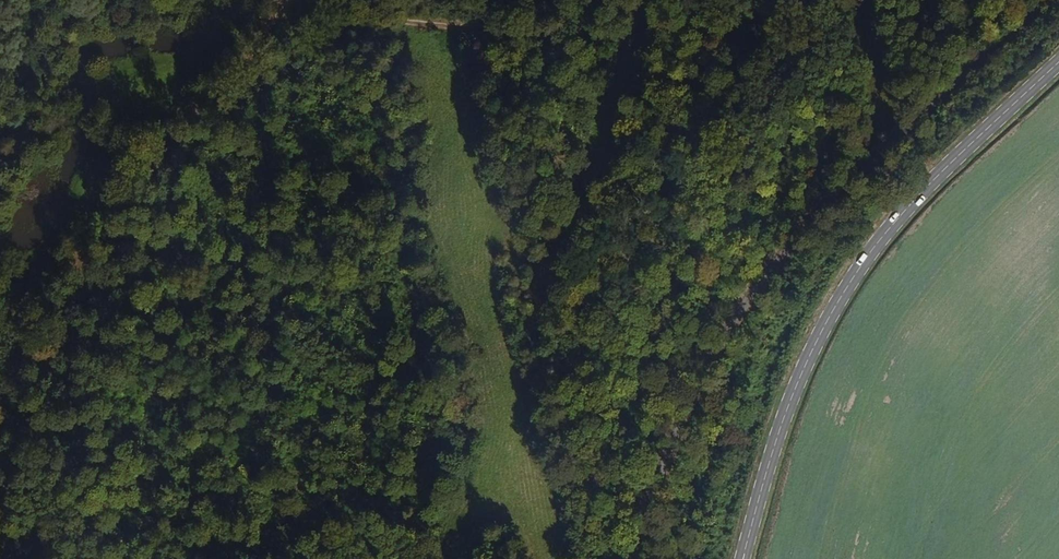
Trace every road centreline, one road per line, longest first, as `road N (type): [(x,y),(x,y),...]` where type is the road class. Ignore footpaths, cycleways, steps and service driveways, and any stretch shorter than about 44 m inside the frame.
road 1 (track): [(3,558),(17,296),(29,278),(77,261),(109,130),(128,111),(256,54),(285,18)]
road 2 (secondary): [(743,558),(785,412),(850,282),(918,196),(1058,63)]
road 3 (track): [(291,0),(285,18),(512,32),(780,21),(818,0)]

